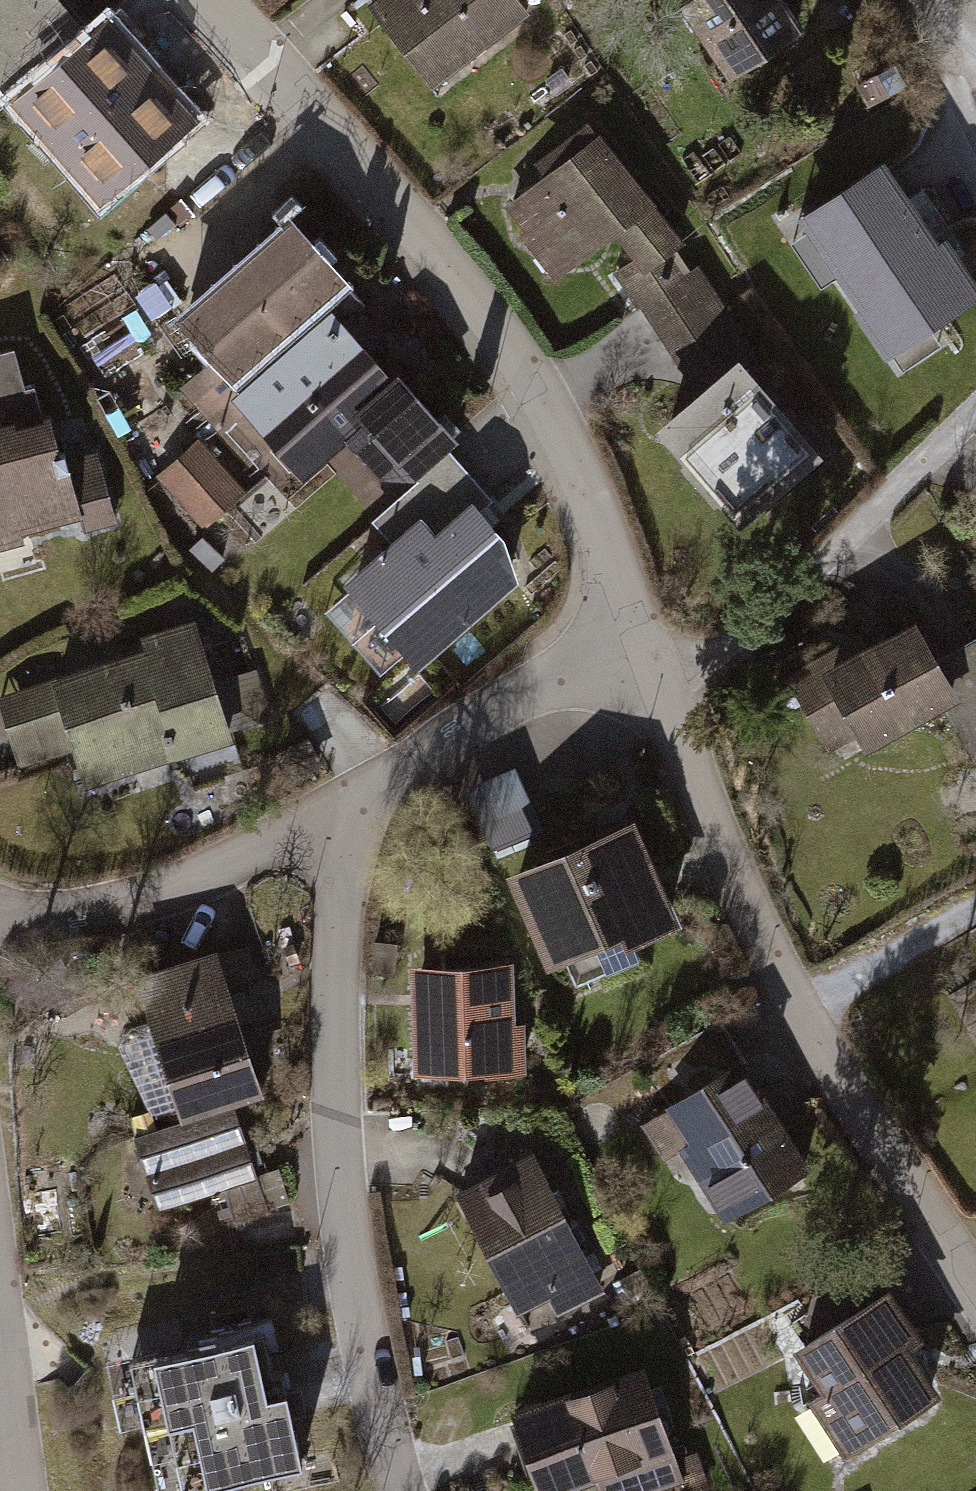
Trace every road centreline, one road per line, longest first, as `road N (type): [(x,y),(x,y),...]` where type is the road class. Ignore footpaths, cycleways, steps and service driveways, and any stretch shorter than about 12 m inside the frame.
road 1 (residential): [(217,0),(462,284),(560,450),(628,653)]
road 2 (residential): [(628,653),(800,1021),(975,1288)]
road 3 (residential): [(401,1490),(345,1259),(333,1067),(339,830)]
road 4 (residential): [(0,978),(339,830)]
road 5 (residential): [(339,830),(628,653)]
road 6 (residential): [(0,1251),(24,1490)]

